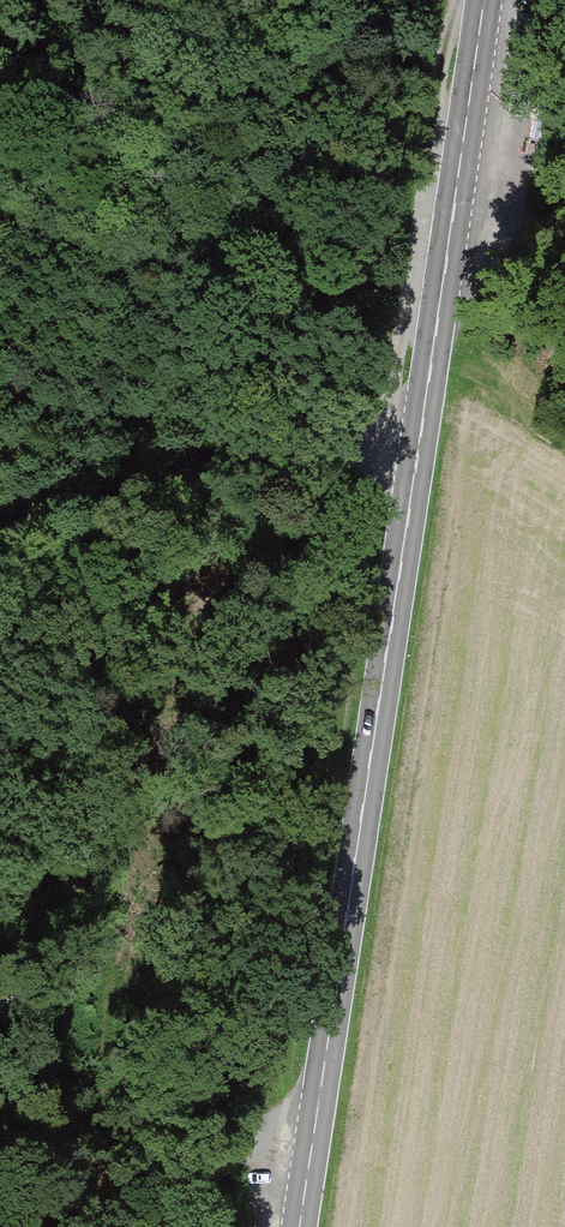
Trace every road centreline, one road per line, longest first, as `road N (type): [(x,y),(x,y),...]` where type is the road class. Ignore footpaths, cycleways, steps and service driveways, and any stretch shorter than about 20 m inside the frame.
road 1 (secondary): [(299,1226),(484,0)]
road 2 (track): [(422,425),(121,480),(0,522)]
road 3 (track): [(73,1226),(316,1116)]

